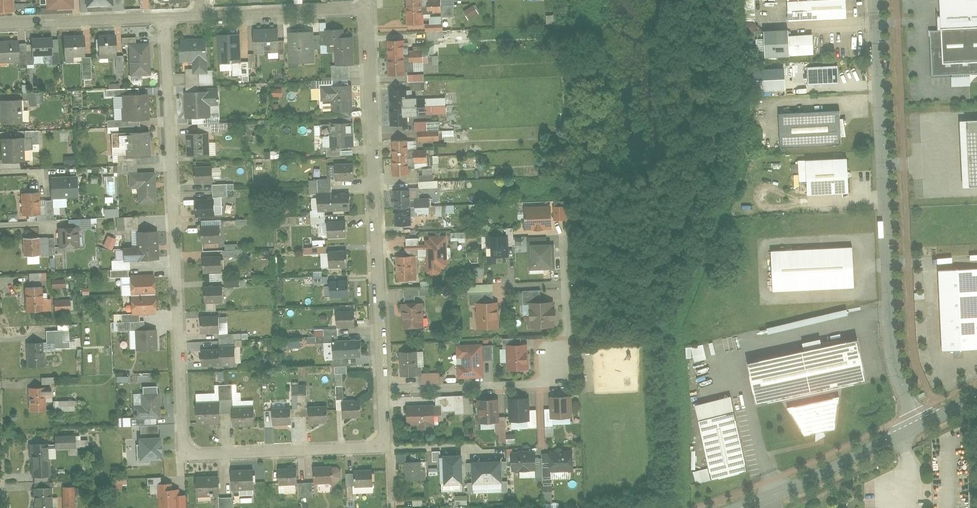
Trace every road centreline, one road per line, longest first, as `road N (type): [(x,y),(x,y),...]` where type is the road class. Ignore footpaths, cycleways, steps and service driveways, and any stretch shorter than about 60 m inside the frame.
road 1 (residential): [(169,16),(183,438),(207,455),(383,446)]
road 2 (residential): [(923,426),(891,349),(874,0)]
road 3 (residential): [(365,9),(380,399)]
road 4 (residential): [(380,399),(542,390),(570,346),(566,253)]
road 5 (residential): [(744,507),(923,426)]
road 6 (residential): [(169,16),(0,24)]
road 7 (residential): [(365,9),(199,15)]

